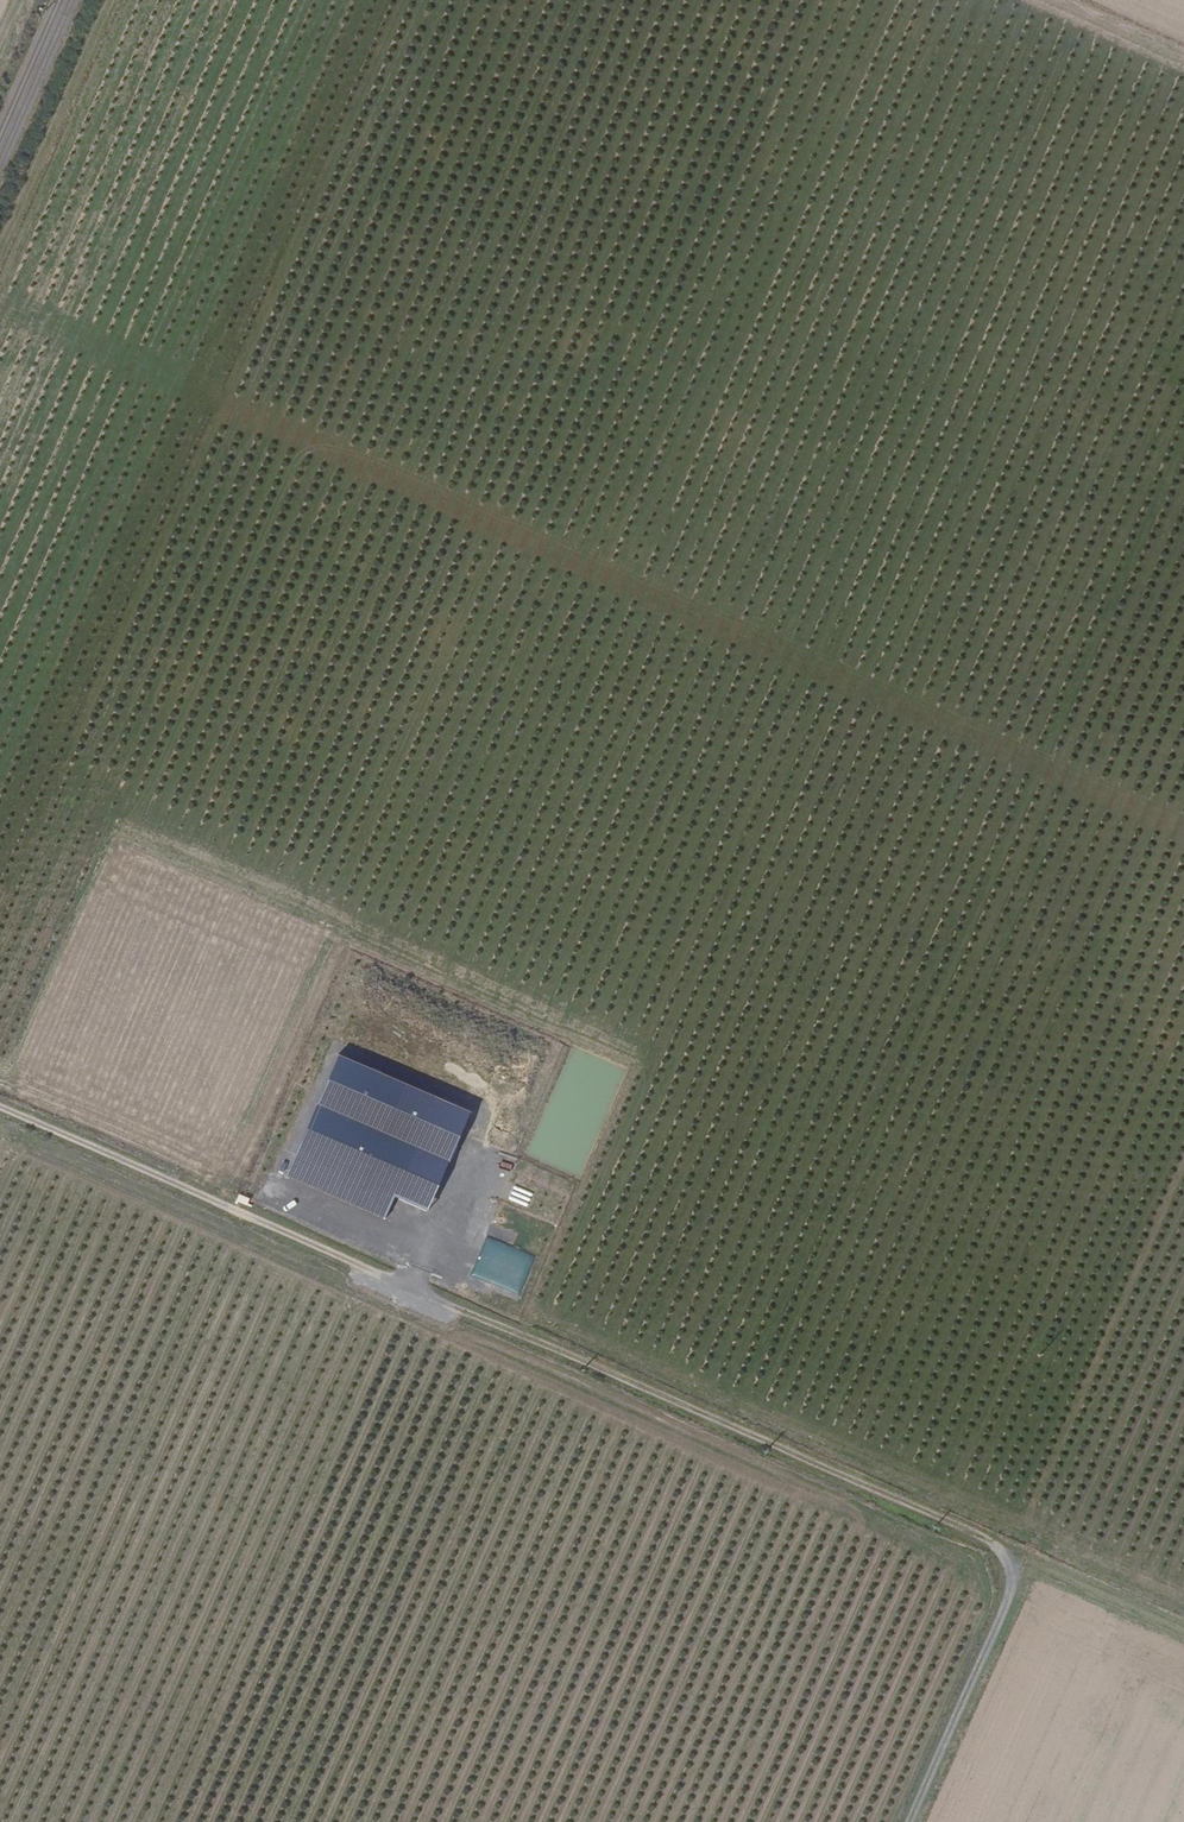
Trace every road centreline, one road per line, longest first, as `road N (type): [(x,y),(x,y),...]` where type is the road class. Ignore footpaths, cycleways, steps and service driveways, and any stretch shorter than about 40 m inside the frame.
road 1 (track): [(1023,1569),(1002,1548),(0,1107)]
road 2 (track): [(1023,1569),(910,1821)]
road 3 (track): [(0,249),(109,0)]
road 4 (track): [(1023,1569),(1183,1636)]

